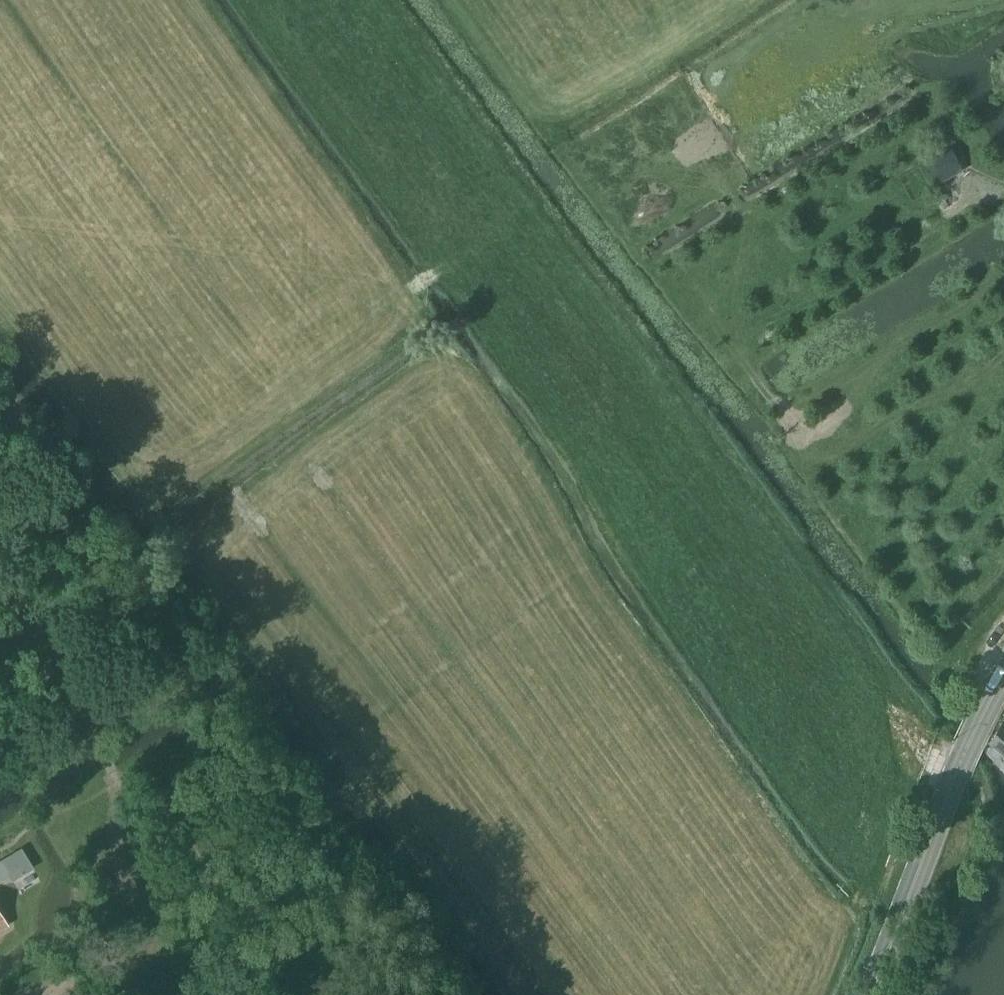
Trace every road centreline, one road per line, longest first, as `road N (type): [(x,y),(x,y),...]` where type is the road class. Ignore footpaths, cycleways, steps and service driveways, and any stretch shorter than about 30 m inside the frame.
road 1 (primary): [(869,994),(961,761),(1003,682)]

